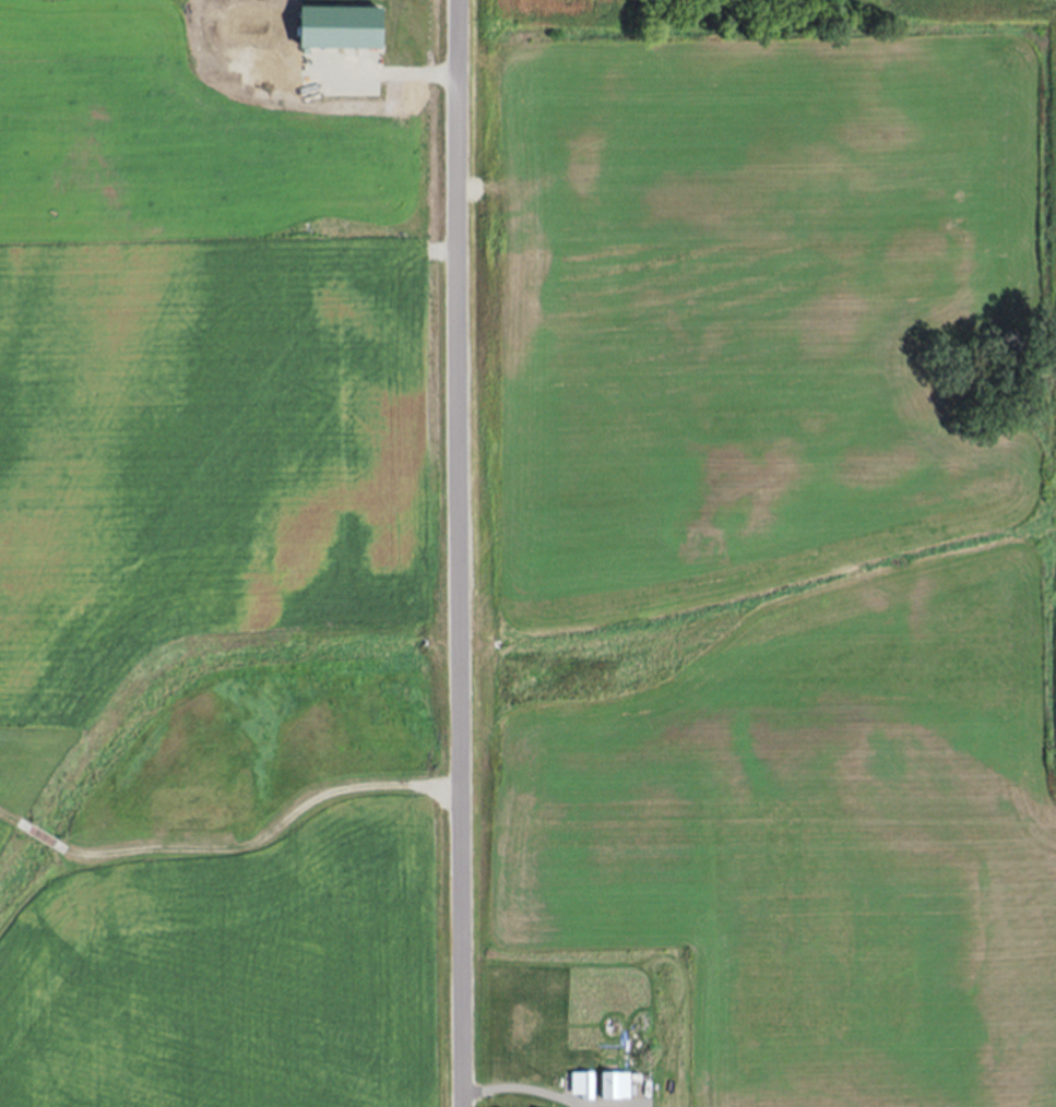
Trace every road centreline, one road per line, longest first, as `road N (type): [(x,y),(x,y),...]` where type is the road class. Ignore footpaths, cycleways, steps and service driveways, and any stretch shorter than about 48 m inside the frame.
road 1 (residential): [(454,0),(462,784)]
road 2 (residential): [(54,845),(73,857),(239,850),(261,845),(323,794),(462,784)]
road 3 (residential): [(467,1106),(462,784)]

